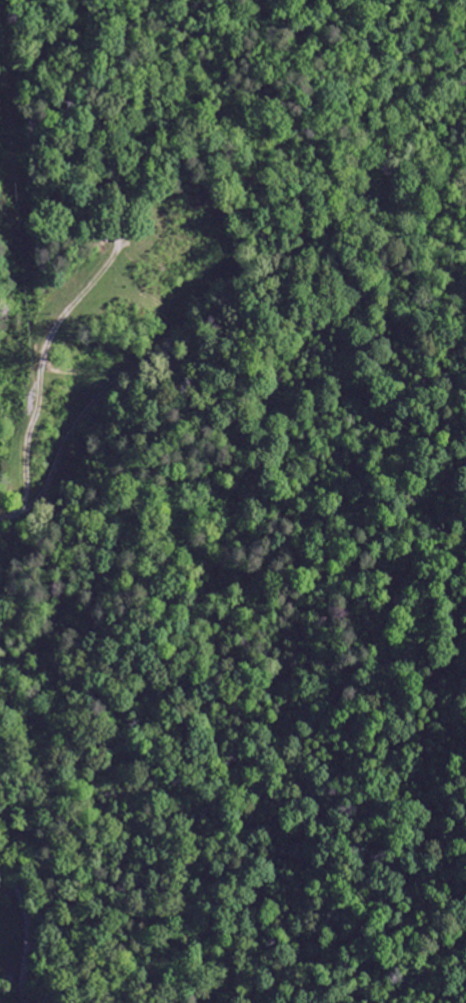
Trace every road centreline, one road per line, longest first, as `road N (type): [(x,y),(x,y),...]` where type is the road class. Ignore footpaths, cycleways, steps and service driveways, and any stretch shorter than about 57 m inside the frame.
road 1 (residential): [(26,1002),(27,921),(0,871)]

